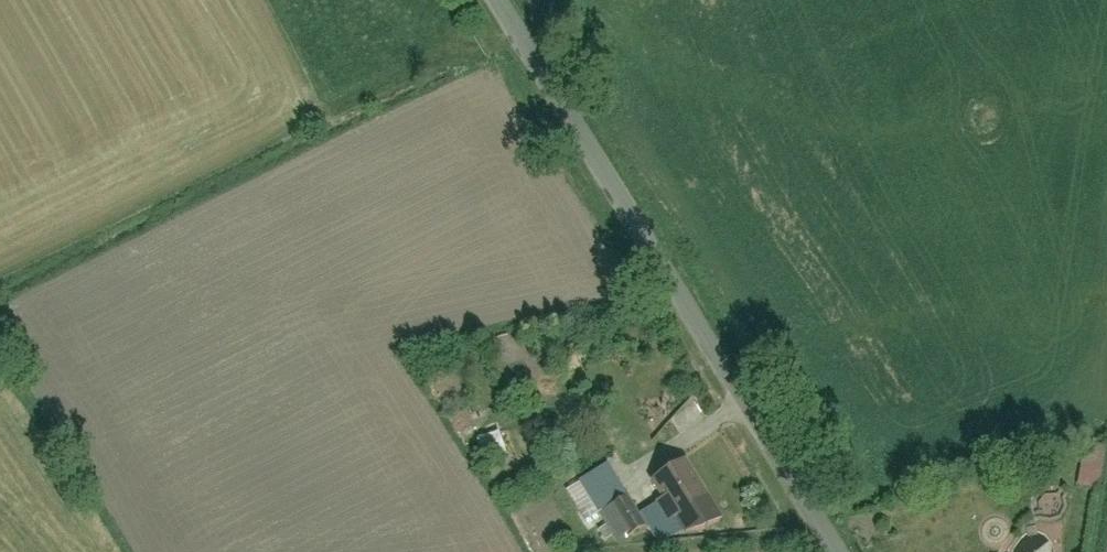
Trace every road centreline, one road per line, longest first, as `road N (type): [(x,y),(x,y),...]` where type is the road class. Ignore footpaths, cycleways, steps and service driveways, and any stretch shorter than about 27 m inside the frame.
road 1 (unclassified): [(492,0),(832,551)]

